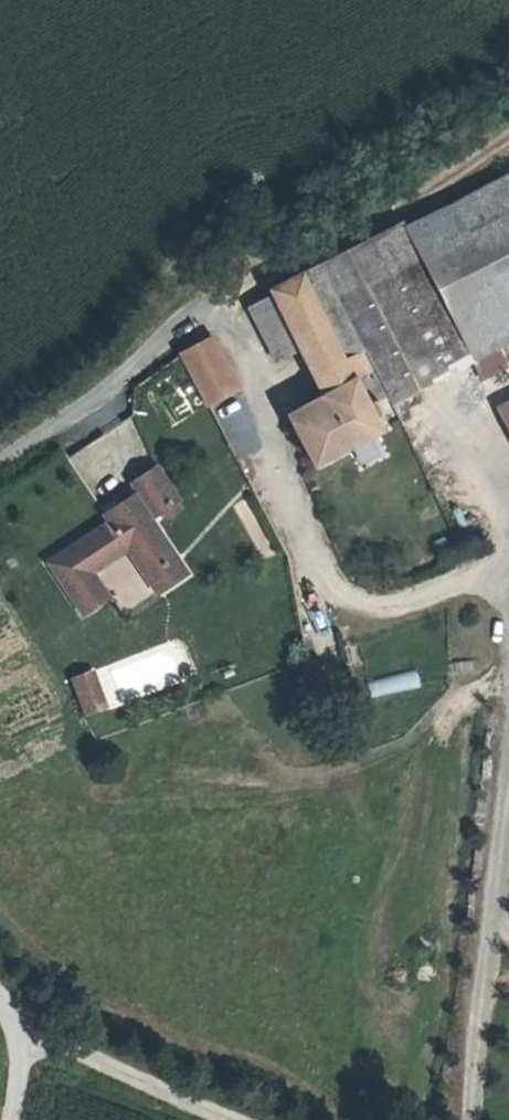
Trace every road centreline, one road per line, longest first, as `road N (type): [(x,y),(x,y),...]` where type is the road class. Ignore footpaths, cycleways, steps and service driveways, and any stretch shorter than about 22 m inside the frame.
road 1 (track): [(508,605),(484,578),(381,603),(344,597),(314,570),(258,428),(258,389),(222,303),(508,138)]
road 2 (track): [(296,1119),(35,1024),(0,981)]
road 3 (track): [(471,1119),(508,795)]
road 4 (residential): [(0,461),(60,427),(222,303)]

